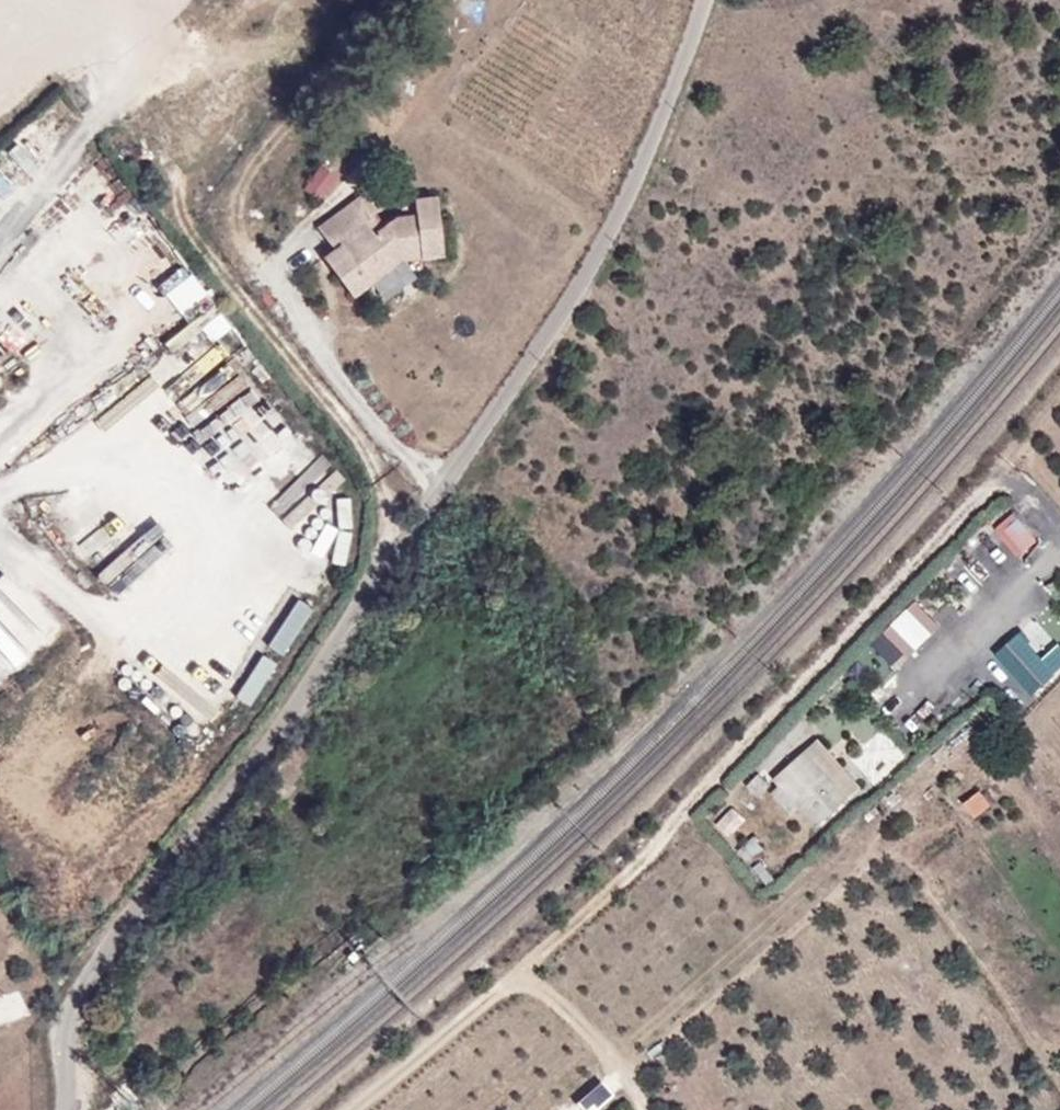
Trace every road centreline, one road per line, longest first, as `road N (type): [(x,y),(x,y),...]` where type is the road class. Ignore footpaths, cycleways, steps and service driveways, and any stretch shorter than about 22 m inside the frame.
road 1 (residential): [(71,1109),(72,1032),(87,981),(342,641),(549,344),(642,170),(703,0)]
road 2 (track): [(361,1109),(526,975),(1004,475),(1059,543)]
road 3 (track): [(526,975),(631,1081)]

